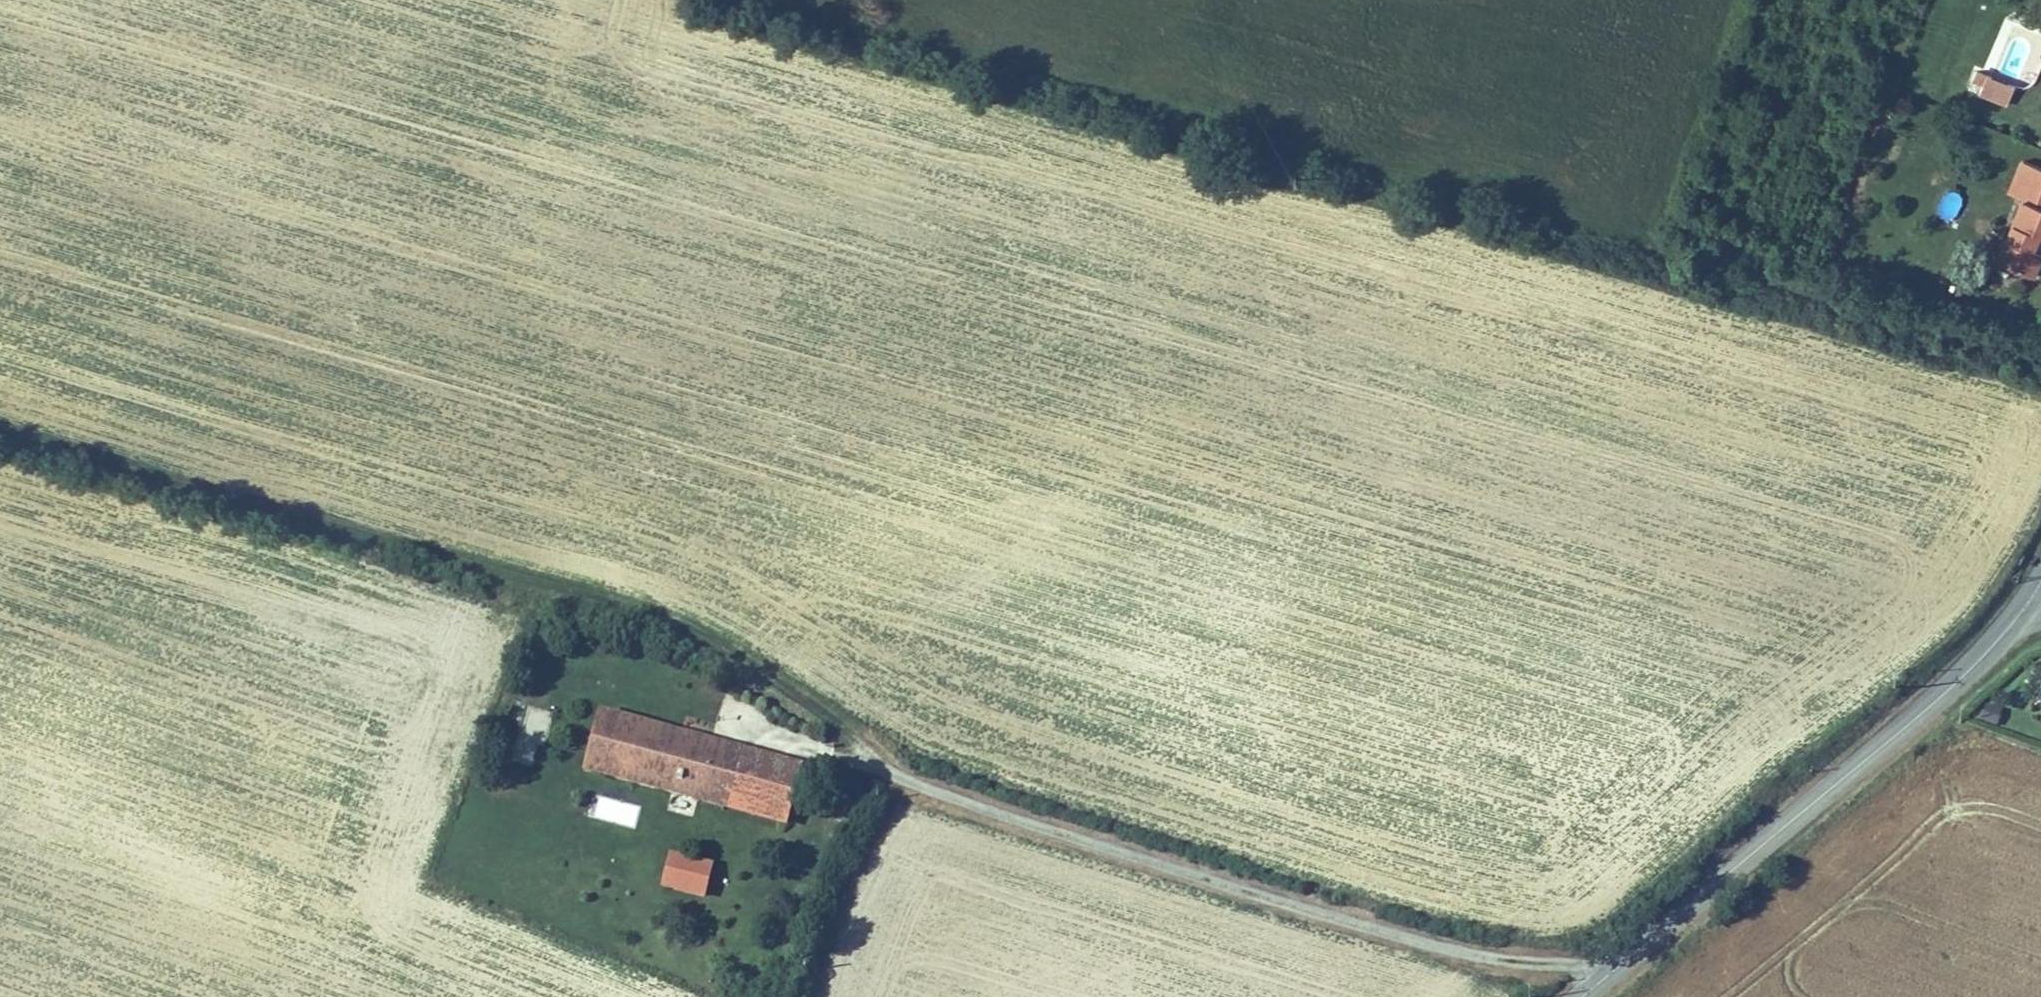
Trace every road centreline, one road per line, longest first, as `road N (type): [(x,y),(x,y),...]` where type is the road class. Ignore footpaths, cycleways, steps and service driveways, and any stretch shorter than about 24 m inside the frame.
road 1 (track): [(0,432),(601,612),(744,643),(913,783)]
road 2 (tertiary): [(2040,583),(1990,647),(1909,722),(1584,996)]

